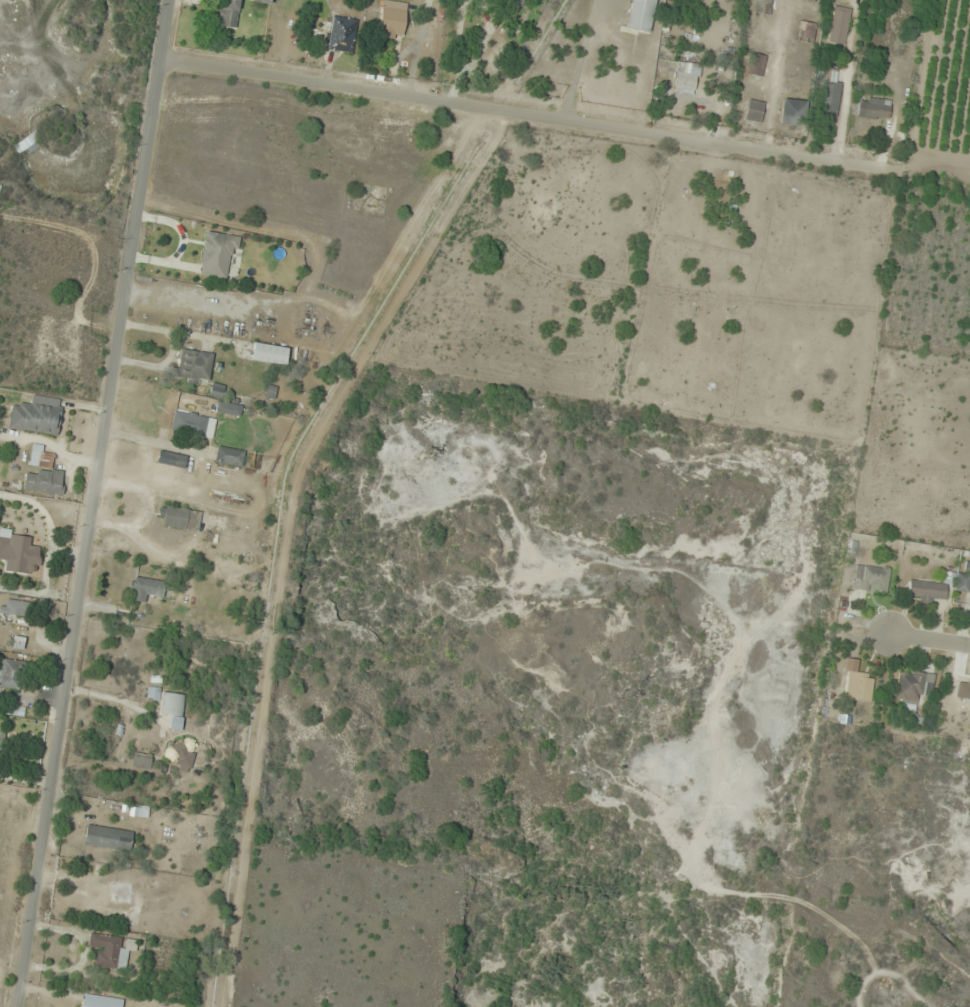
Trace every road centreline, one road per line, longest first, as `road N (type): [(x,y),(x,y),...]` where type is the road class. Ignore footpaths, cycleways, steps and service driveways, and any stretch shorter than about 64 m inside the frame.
road 1 (tertiary): [(19,1006),(167,0)]
road 2 (residential): [(158,61),(901,173)]

